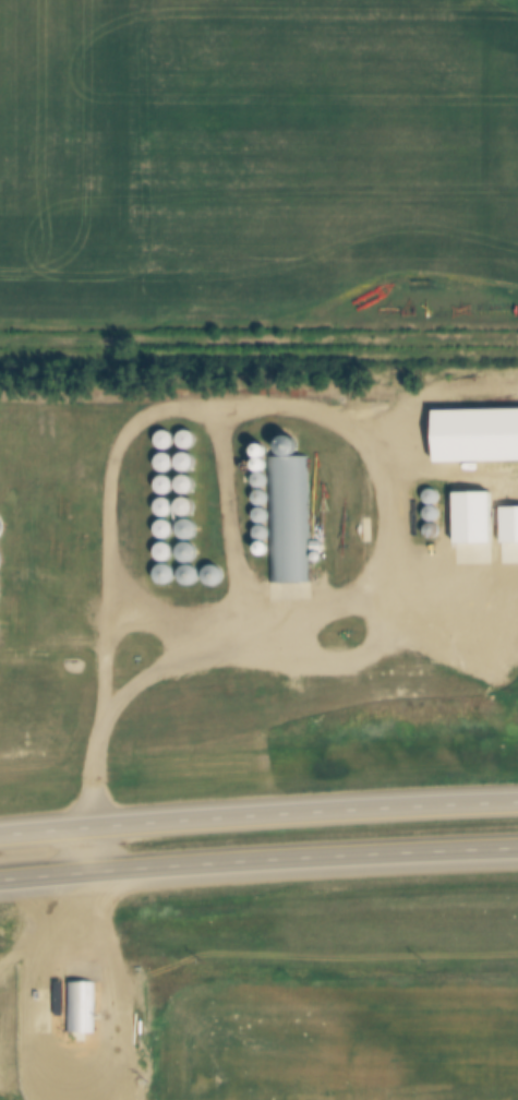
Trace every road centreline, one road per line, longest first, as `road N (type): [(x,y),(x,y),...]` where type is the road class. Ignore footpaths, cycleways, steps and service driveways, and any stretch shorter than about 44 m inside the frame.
road 1 (trunk): [(517,802),(285,811),(0,839)]
road 2 (trunk): [(0,881),(288,853),(517,844)]

